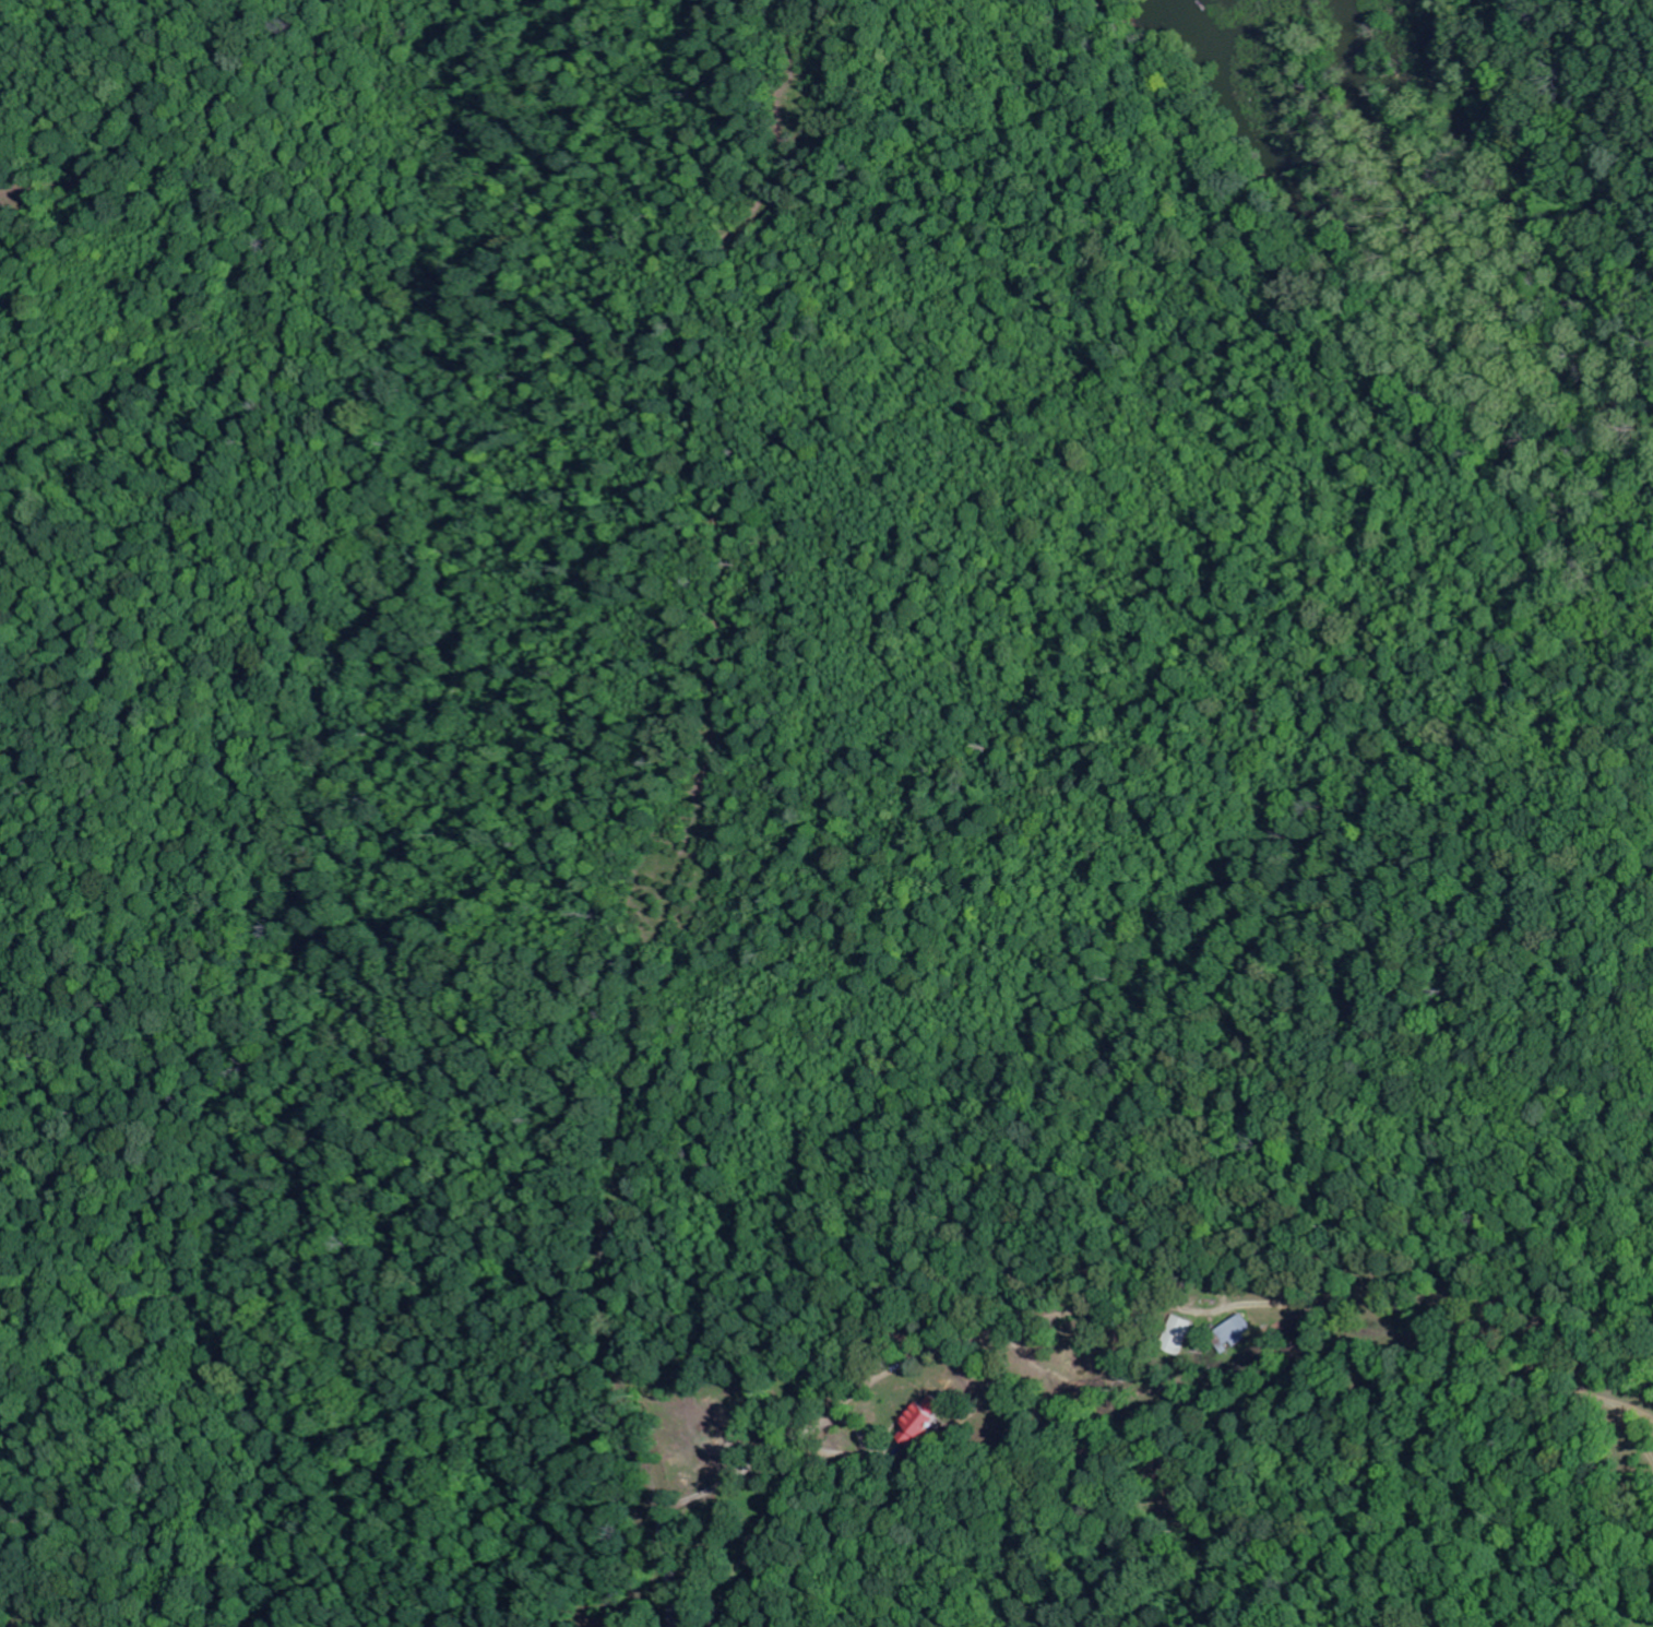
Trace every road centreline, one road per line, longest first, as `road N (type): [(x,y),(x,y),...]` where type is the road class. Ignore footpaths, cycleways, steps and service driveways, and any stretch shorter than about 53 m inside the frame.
road 1 (residential): [(678,1626),(664,1508)]

